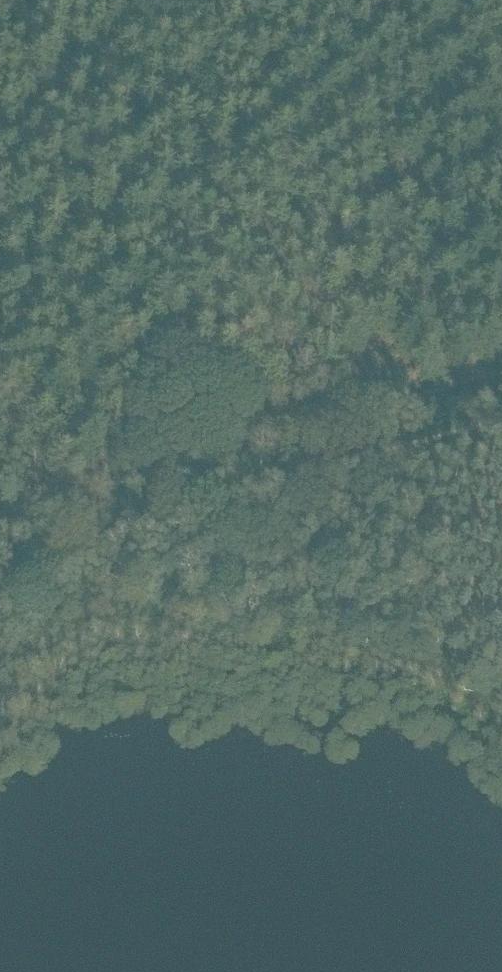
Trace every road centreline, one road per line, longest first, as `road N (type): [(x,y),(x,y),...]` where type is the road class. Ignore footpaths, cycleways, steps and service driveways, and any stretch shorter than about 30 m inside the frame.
road 1 (track): [(0,534),(66,491),(501,374)]

